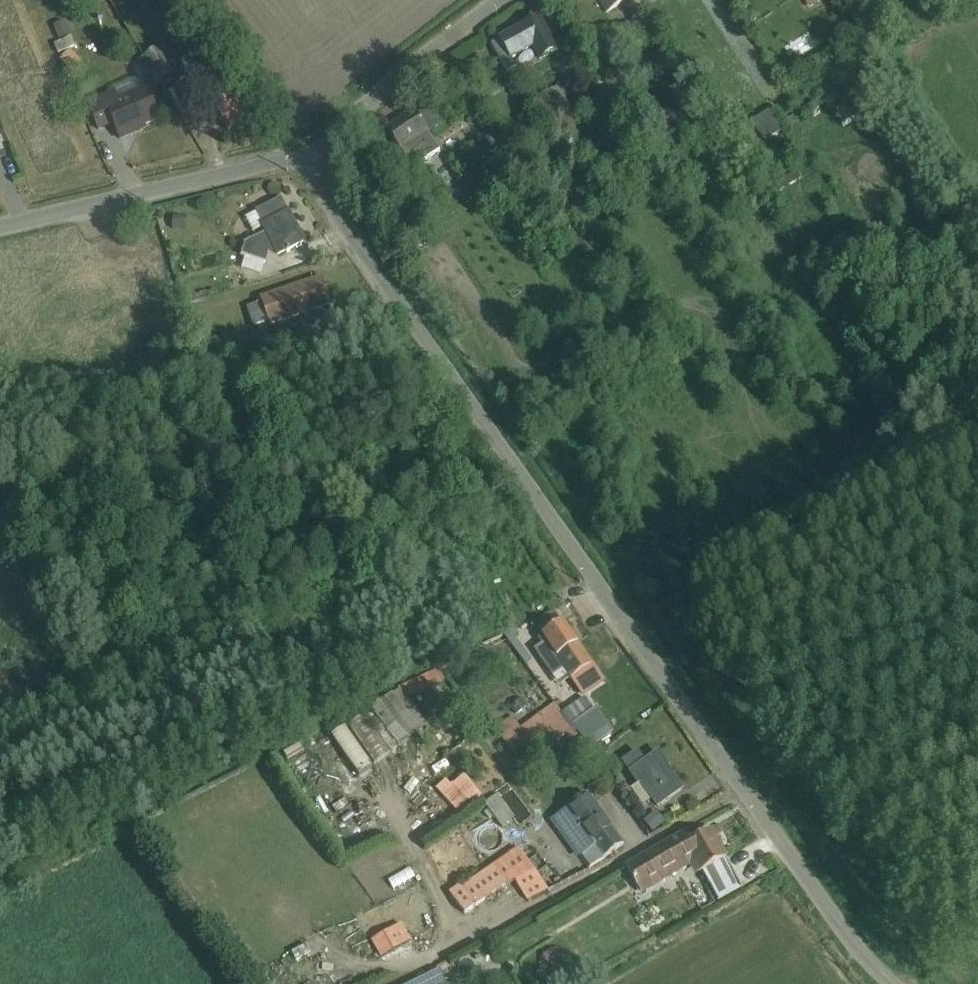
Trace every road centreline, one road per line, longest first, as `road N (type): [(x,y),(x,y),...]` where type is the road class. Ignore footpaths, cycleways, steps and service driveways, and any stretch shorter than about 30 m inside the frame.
road 1 (residential): [(310,167),(841,926),(896,983)]
road 2 (residential): [(0,225),(262,162),(310,167)]
road 3 (residential): [(310,167),(359,110),(499,0)]

